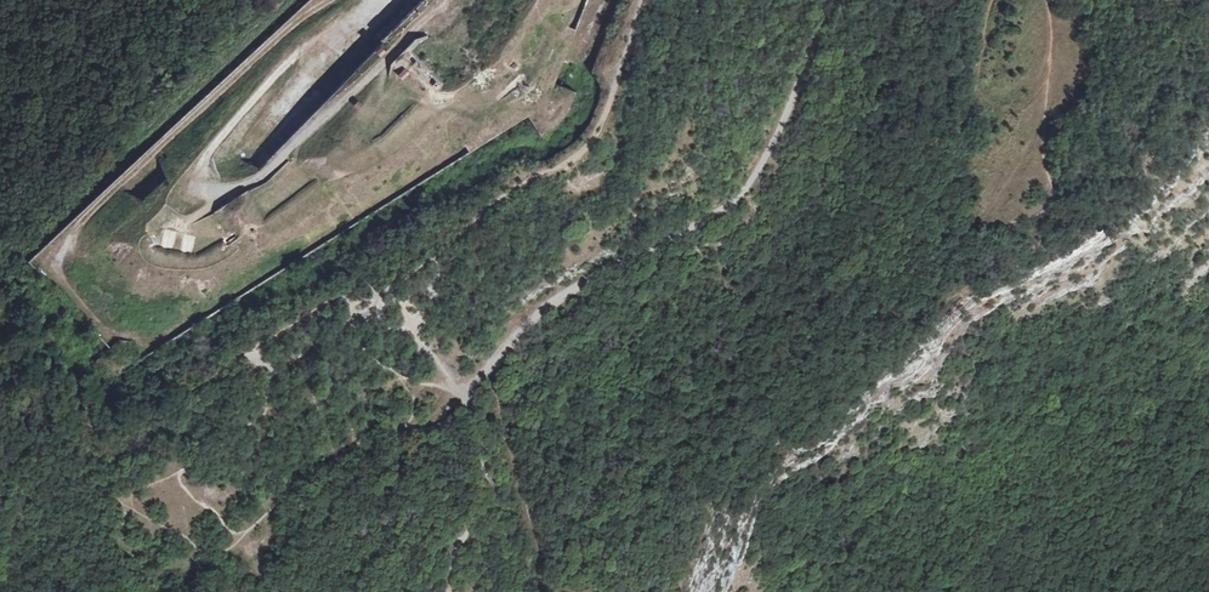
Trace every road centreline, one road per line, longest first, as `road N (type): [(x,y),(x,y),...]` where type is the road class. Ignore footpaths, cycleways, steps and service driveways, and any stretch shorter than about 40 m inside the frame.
road 1 (track): [(832,0),(748,189),(520,326),(463,392),(490,476),(448,591)]
road 2 (track): [(340,0),(205,156),(195,175),(209,195),(262,177),(446,0)]
road 3 (track): [(340,0),(303,18),(71,241),(71,274),(111,318),(155,329),(179,321)]
road 4 (track): [(1046,82),(1044,149),(1053,199),(1039,216),(976,229),(1028,151)]
road 5 (track): [(993,0),(977,82),(985,100),(1016,110),(1046,82),(1045,0)]
road 6 (track): [(392,0),(278,118)]

